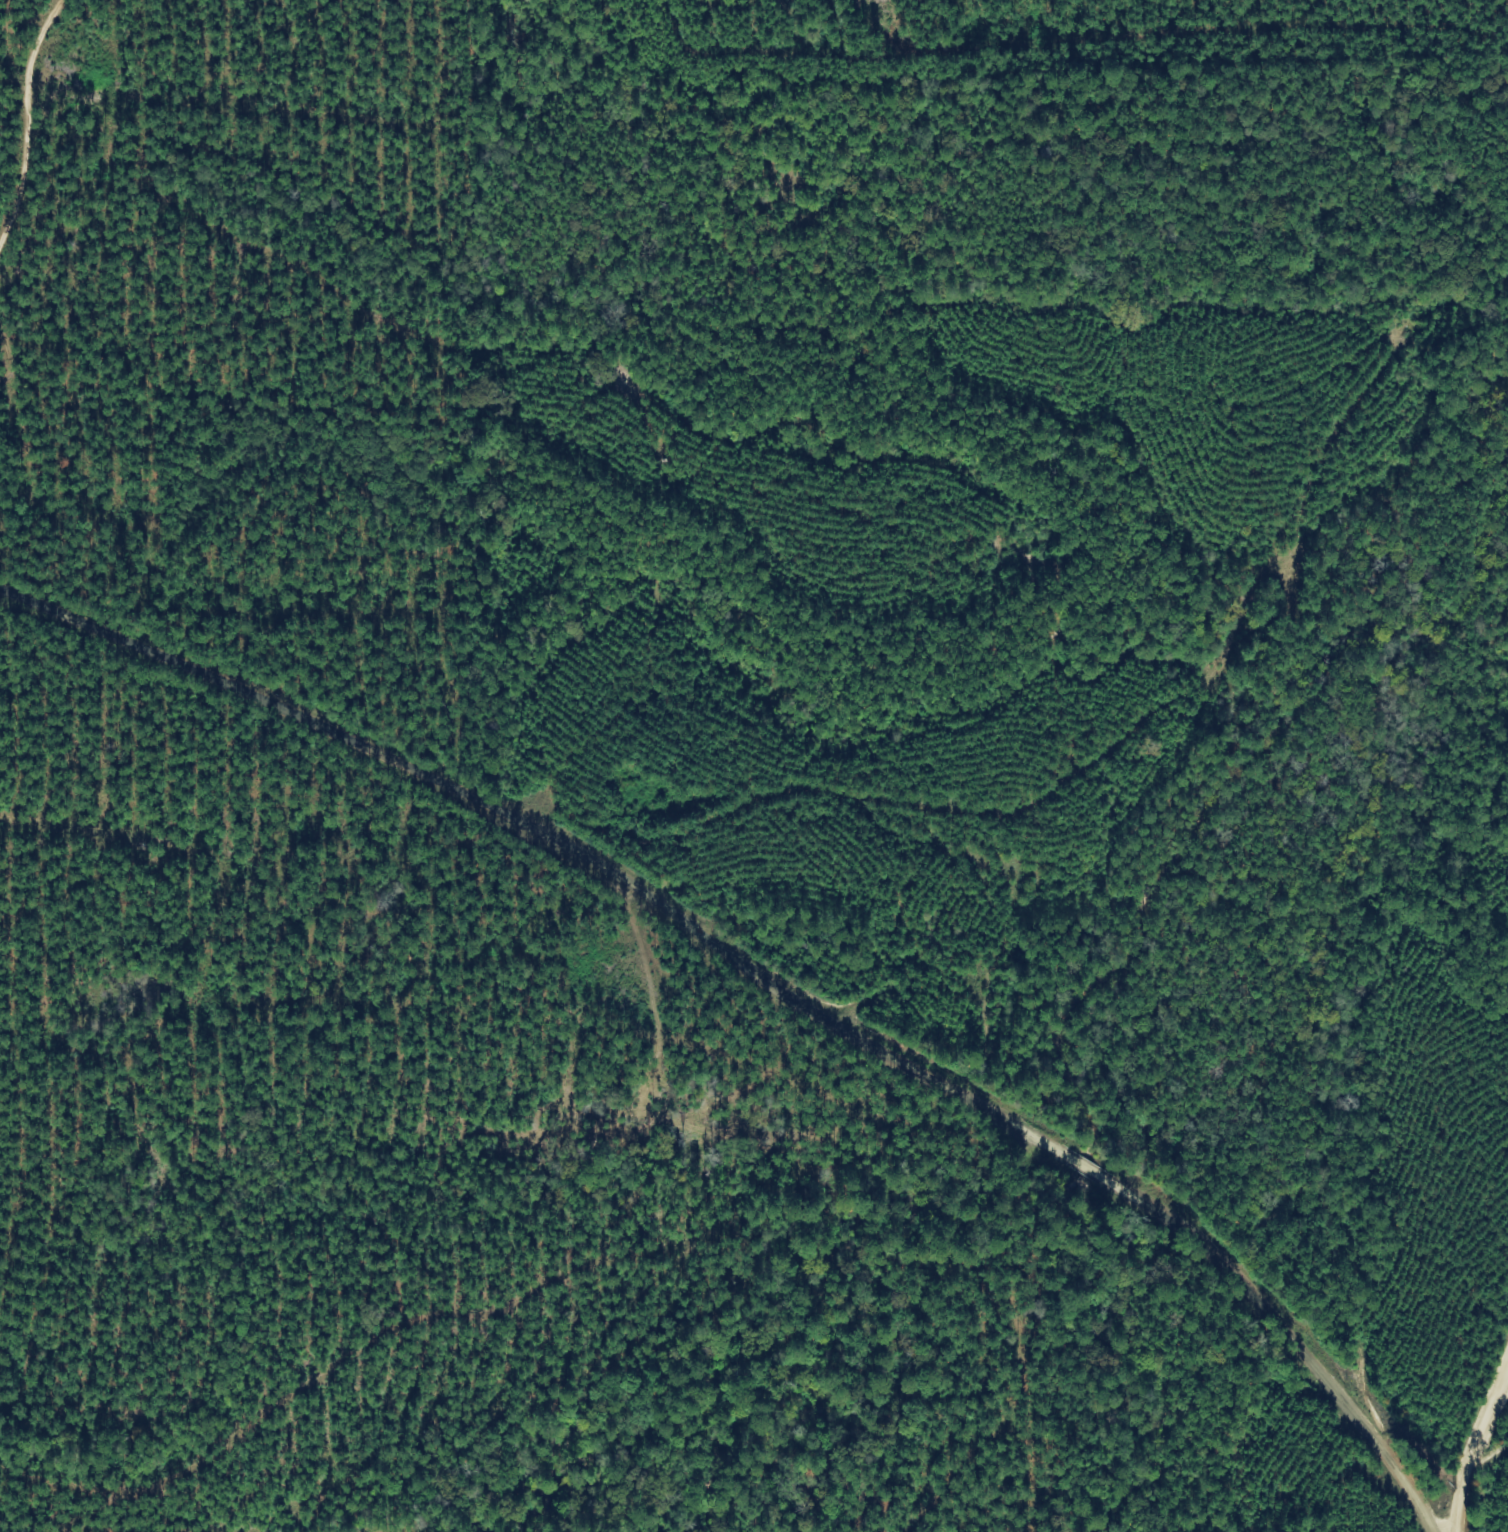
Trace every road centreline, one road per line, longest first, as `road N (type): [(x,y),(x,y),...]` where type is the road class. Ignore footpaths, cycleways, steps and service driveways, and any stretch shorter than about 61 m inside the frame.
road 1 (residential): [(0,610),(26,616),(547,875),(963,1129),(1115,1241)]
road 2 (residential): [(1449,1513),(1380,1478),(1226,1323),(1115,1241)]

